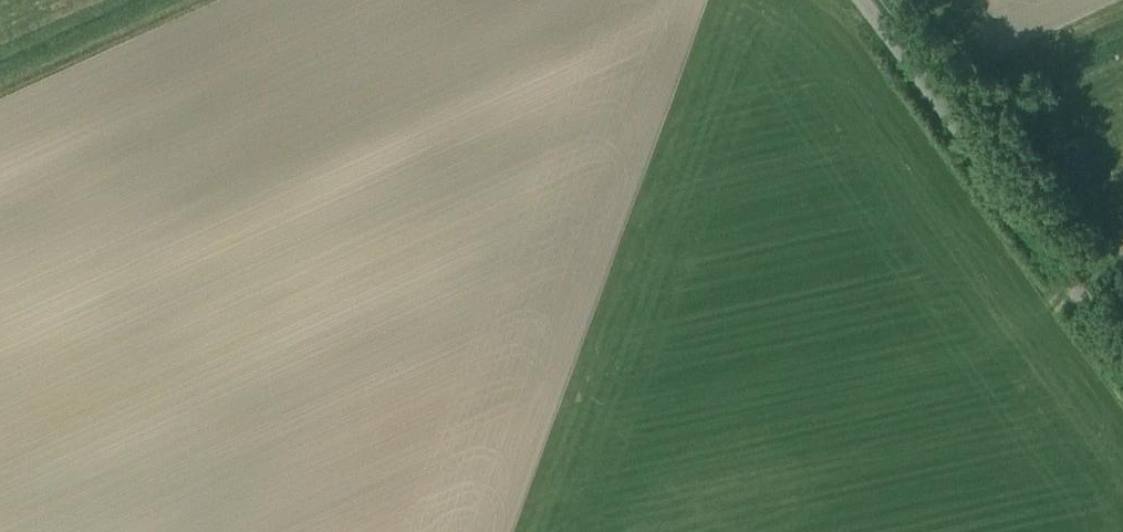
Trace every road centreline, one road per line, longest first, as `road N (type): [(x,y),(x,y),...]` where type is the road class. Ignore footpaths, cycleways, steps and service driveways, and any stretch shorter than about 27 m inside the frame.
road 1 (unclassified): [(865,0),(1122,346)]

